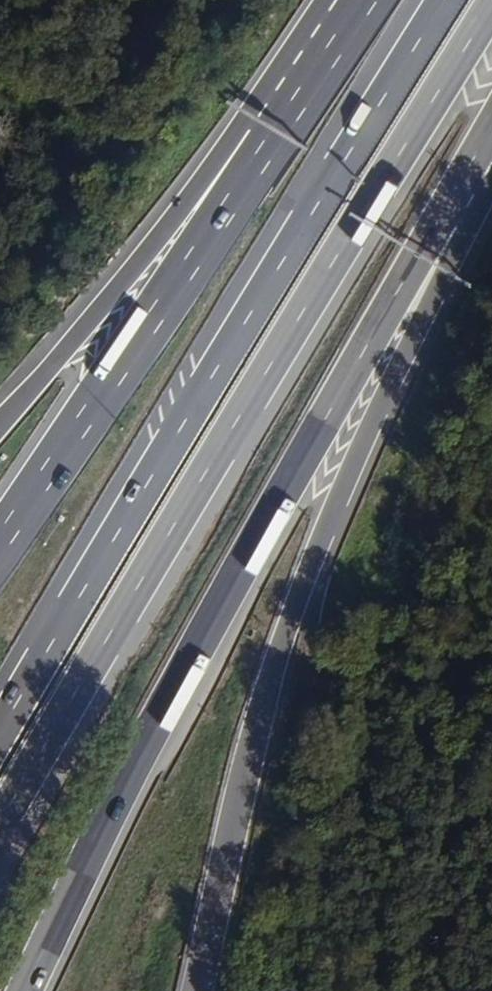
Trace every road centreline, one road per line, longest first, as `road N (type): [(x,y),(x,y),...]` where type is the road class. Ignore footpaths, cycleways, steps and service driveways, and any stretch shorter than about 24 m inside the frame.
road 1 (motorway): [(25,990),(143,748),(491,144)]
road 2 (motorway): [(0,825),(491,0)]
road 3 (motorway): [(198,990),(261,717),(305,583),(491,157)]
road 4 (motorway): [(445,0),(263,286),(0,733)]
road 5 (motorway): [(308,91),(0,546)]
road 6 (motorway): [(308,91),(0,424)]

